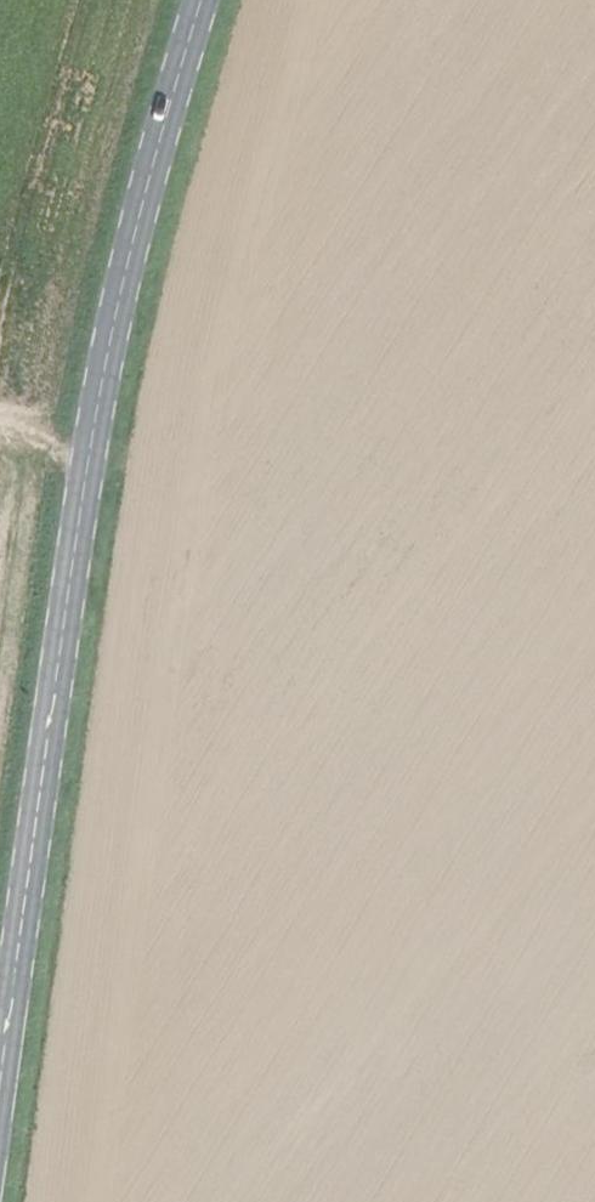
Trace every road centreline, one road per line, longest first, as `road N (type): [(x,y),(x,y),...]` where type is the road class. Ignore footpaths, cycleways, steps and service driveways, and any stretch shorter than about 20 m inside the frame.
road 1 (secondary): [(194,0),(121,233),(80,434),(0,996)]

